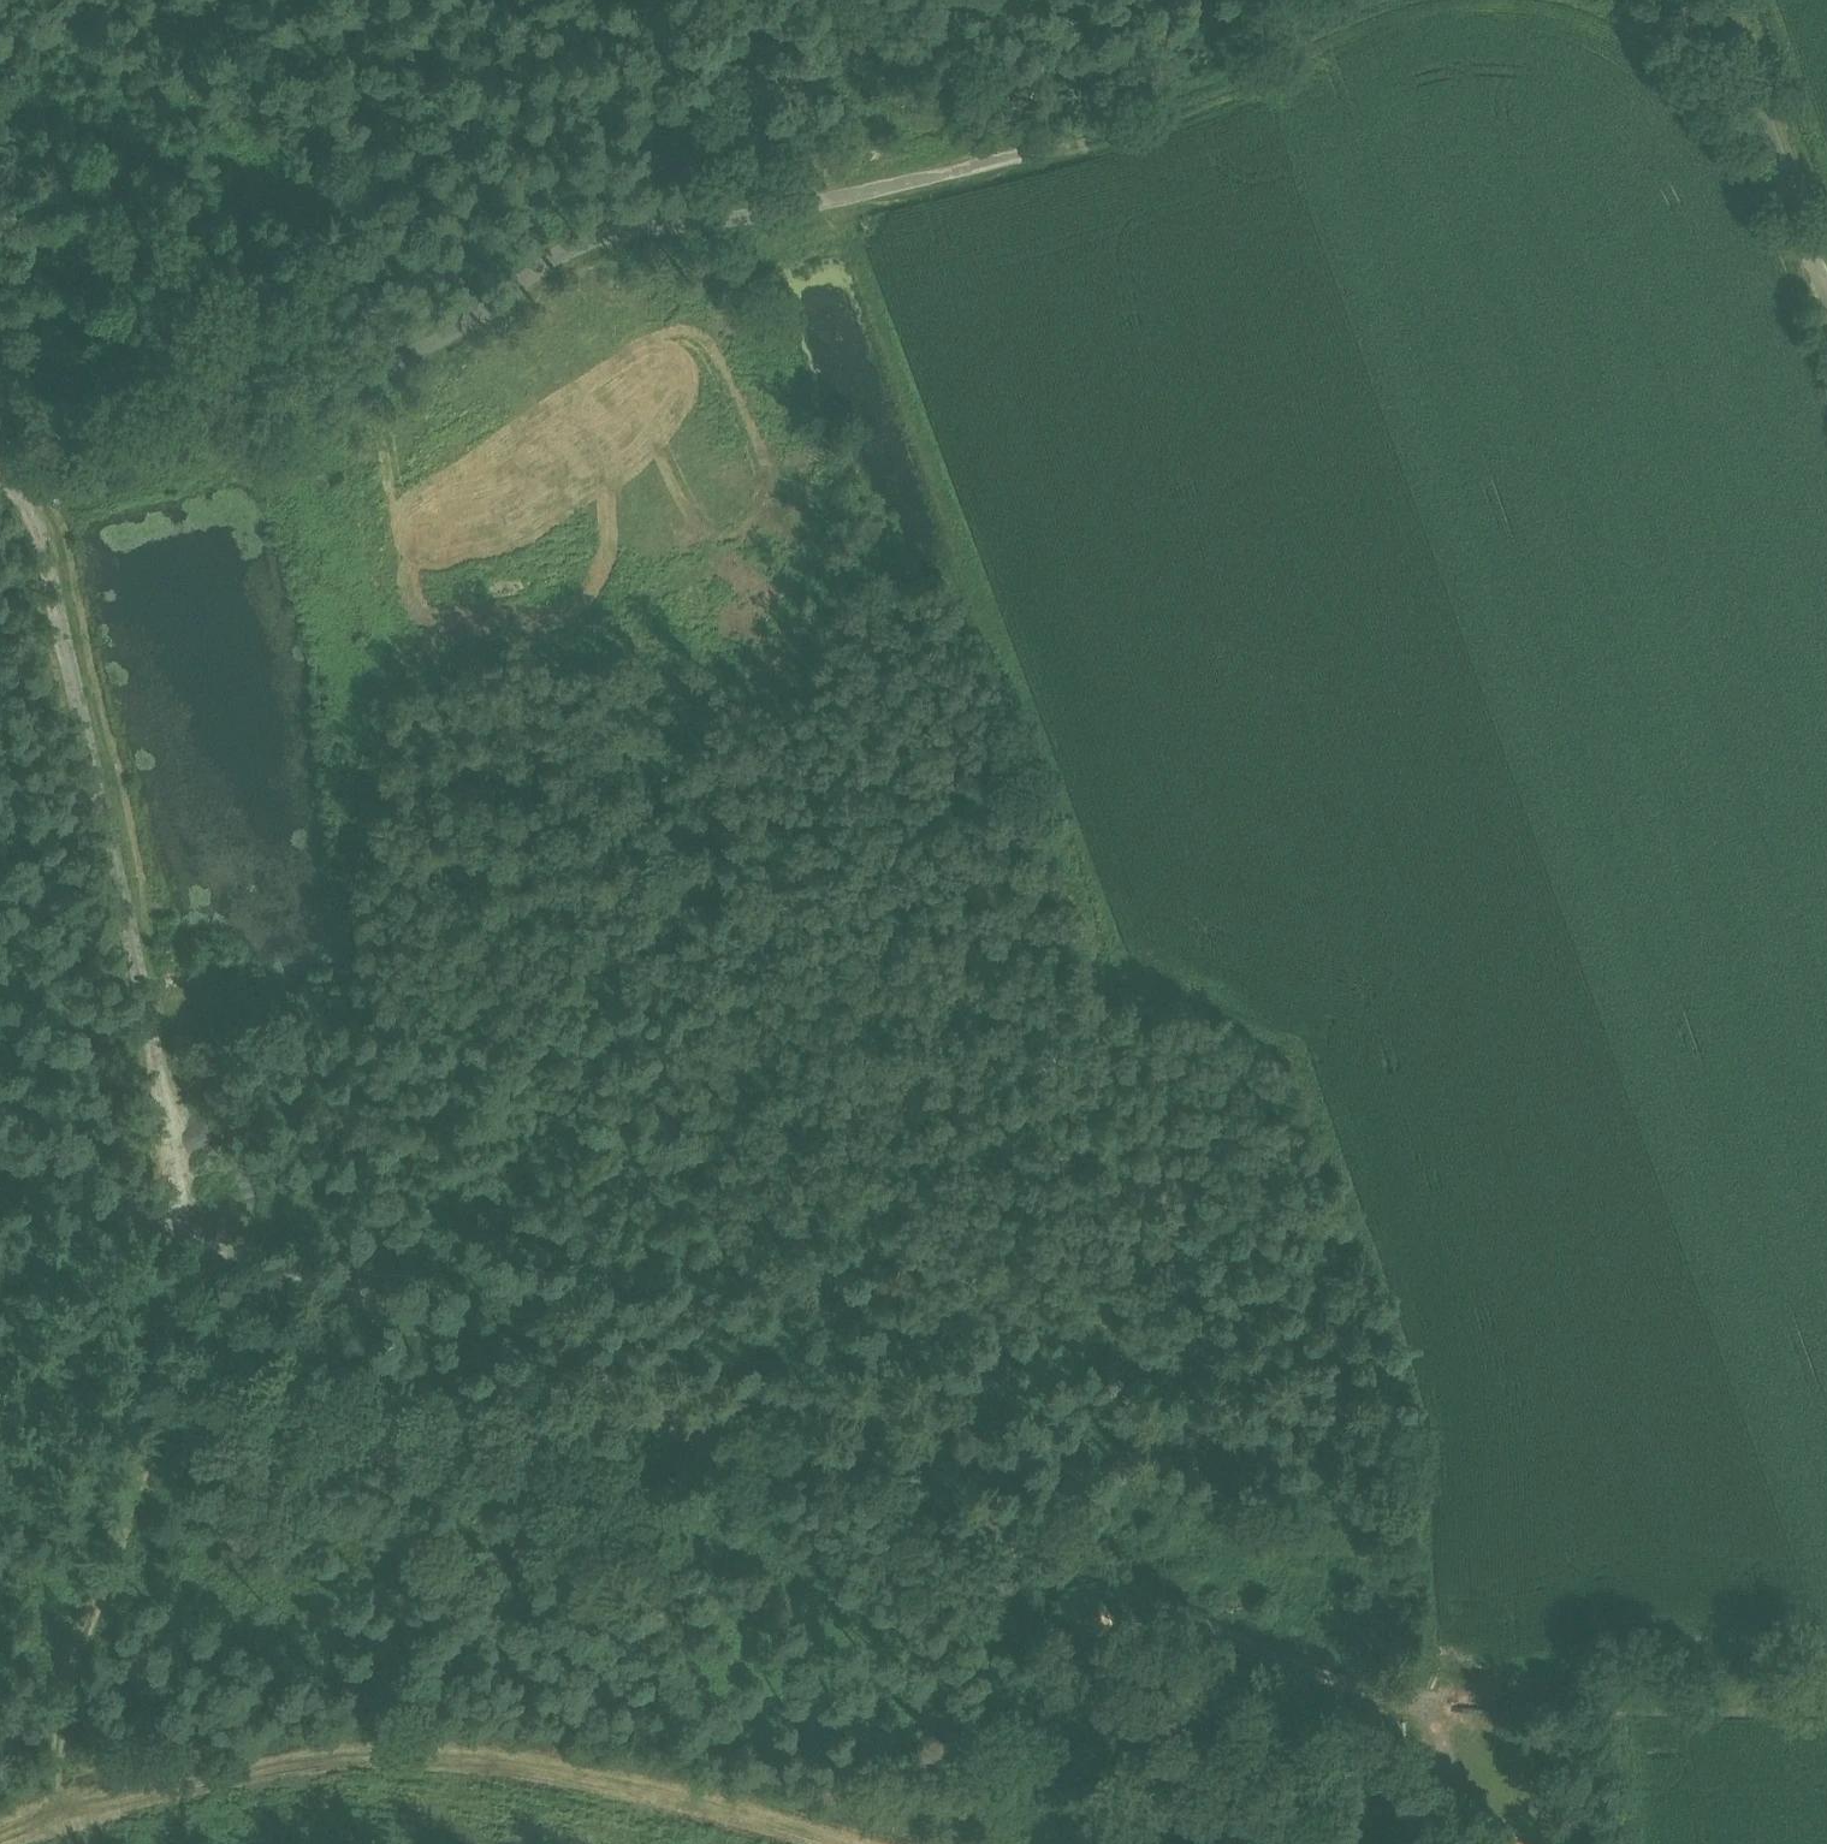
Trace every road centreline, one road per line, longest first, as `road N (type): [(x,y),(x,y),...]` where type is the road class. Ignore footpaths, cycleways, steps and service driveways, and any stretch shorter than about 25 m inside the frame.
road 1 (unclassified): [(1721,0),(1826,284)]

